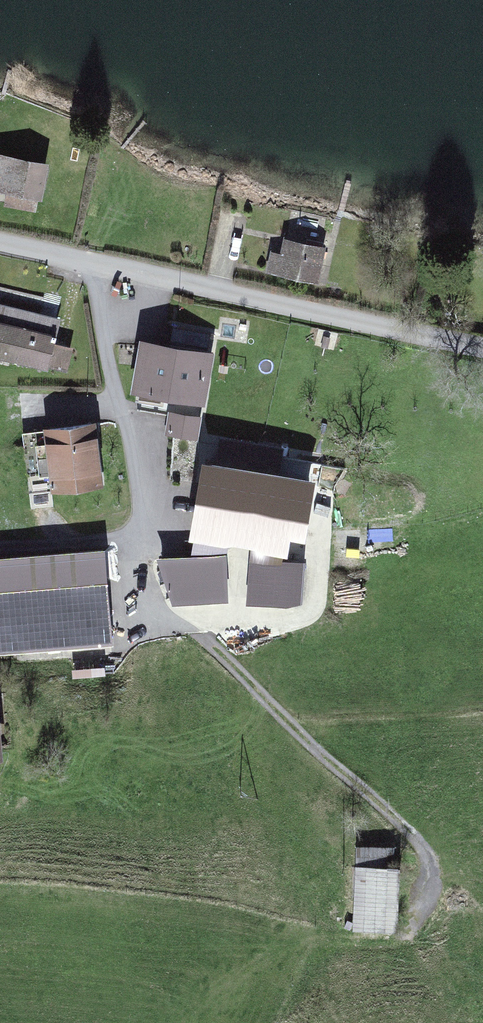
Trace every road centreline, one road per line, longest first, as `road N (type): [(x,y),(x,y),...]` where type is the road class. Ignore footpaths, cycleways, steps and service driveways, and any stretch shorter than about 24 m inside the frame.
road 1 (track): [(92,264),(148,580),(190,635),(304,739),(407,817),(482,906)]
road 2 (residential): [(0,244),(482,350)]
road 3 (track): [(482,504),(307,539),(311,592),(288,609),(173,613)]

